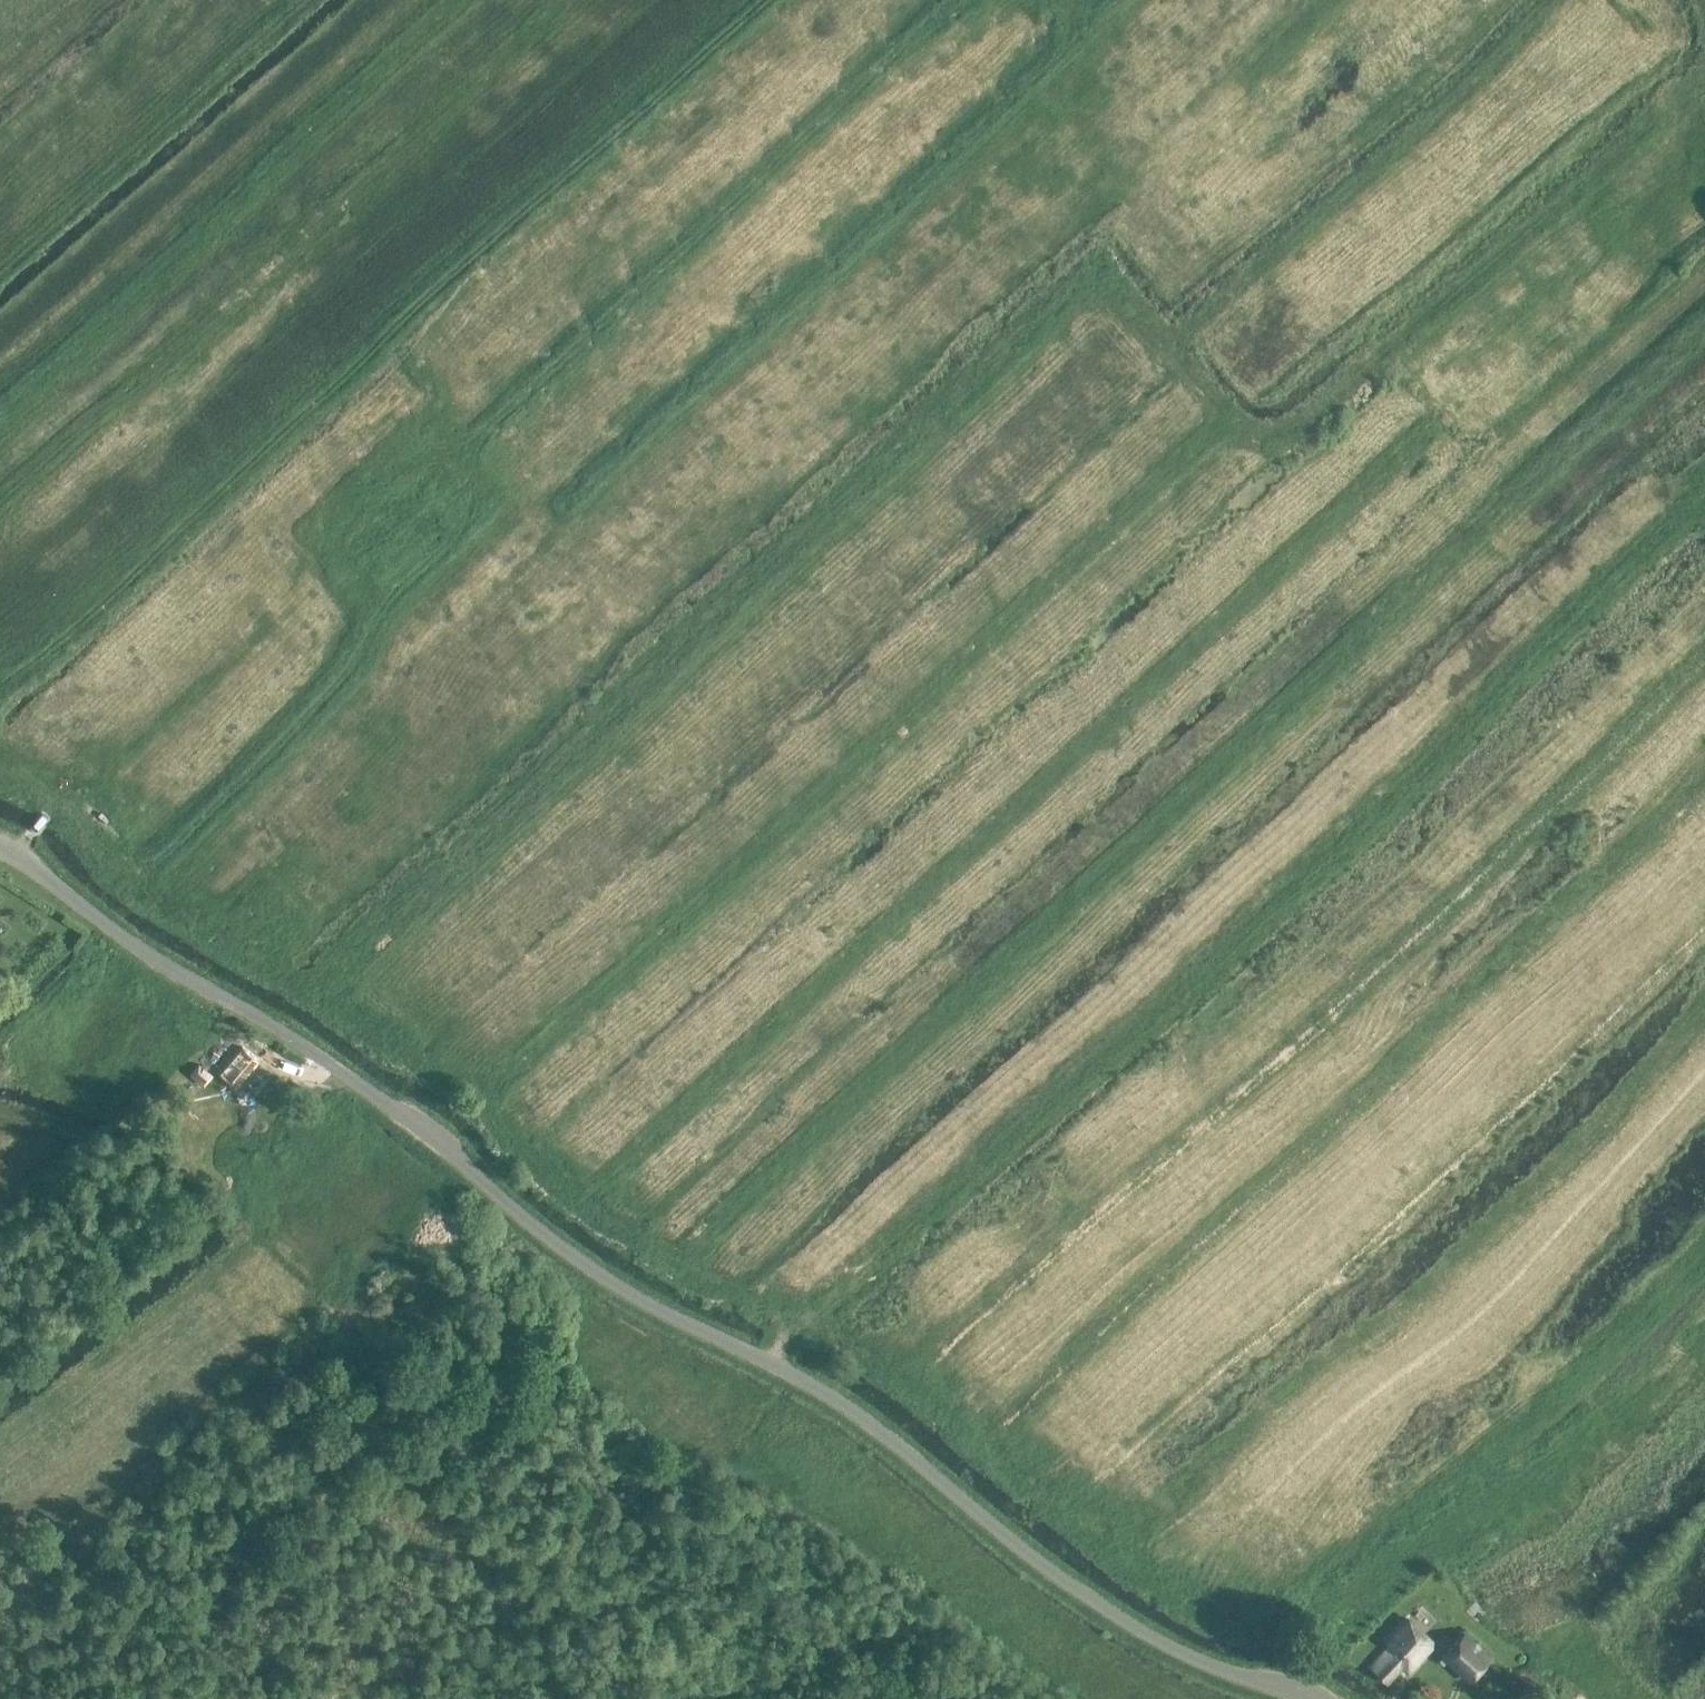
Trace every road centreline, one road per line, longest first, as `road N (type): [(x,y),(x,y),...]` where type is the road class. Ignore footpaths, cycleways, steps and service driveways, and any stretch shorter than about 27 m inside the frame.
road 1 (tertiary): [(1308,1698),(1218,1670),(1123,1619),(843,1404),(605,1279),(424,1129),(0,851)]

